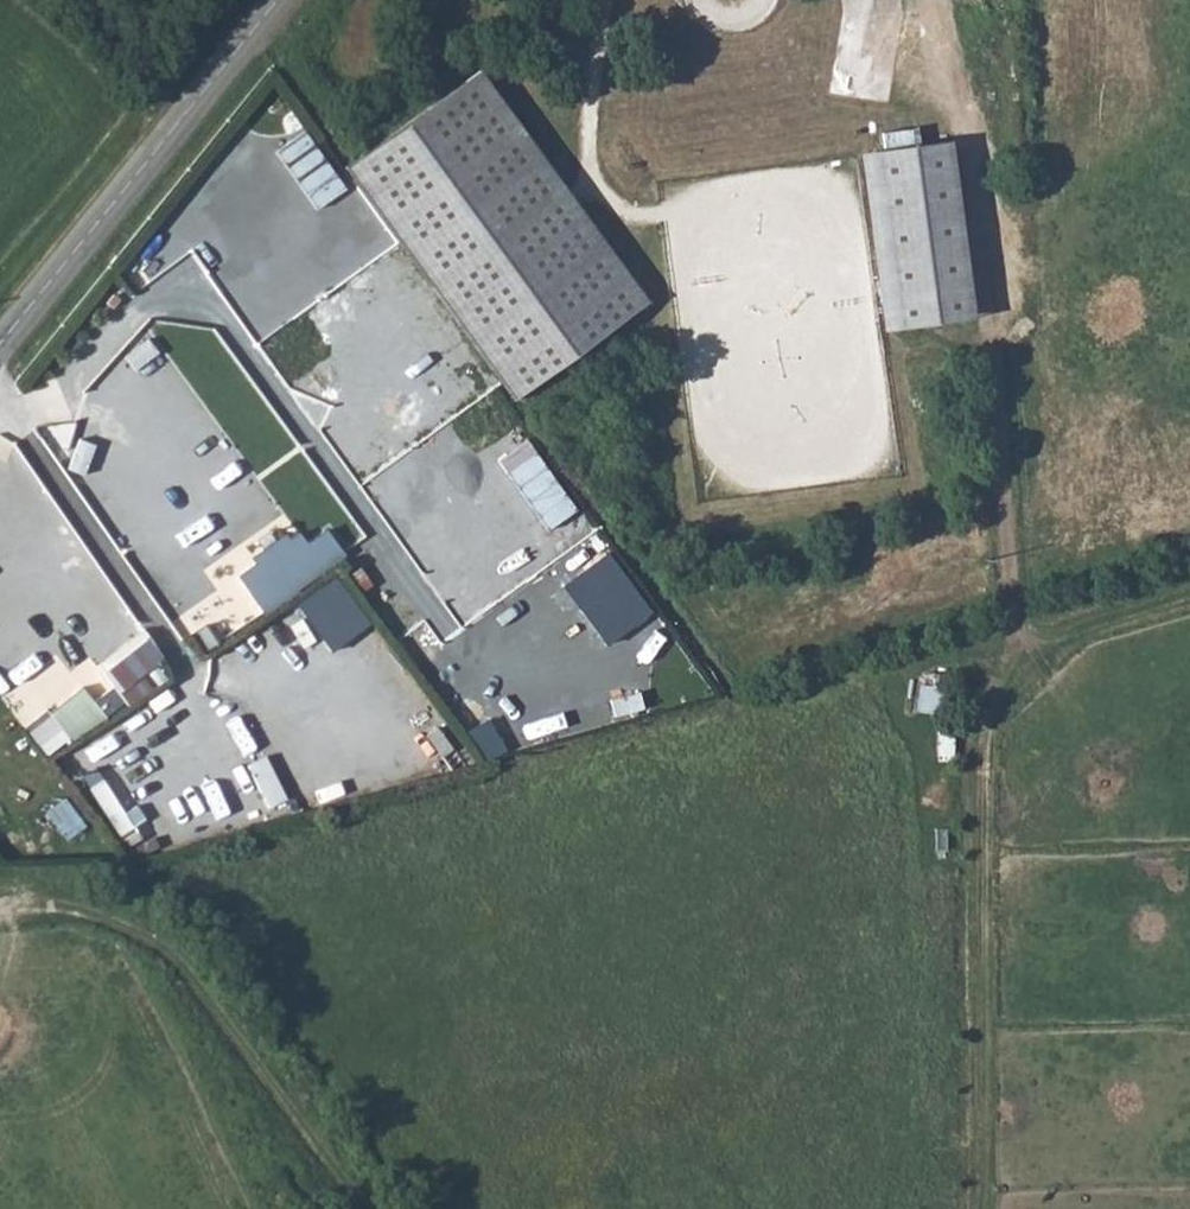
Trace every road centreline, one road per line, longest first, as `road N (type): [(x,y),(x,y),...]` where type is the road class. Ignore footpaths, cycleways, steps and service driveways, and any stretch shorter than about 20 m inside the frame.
road 1 (track): [(249,34),(734,697)]
road 2 (track): [(1006,545),(991,283),(939,0)]
road 3 (track): [(0,903),(89,910),(162,959),(280,1076),(361,1208)]
road 4 (tertiary): [(0,348),(276,0)]
road 5 (track): [(645,212),(608,203),(594,173),(588,124),(604,0)]

